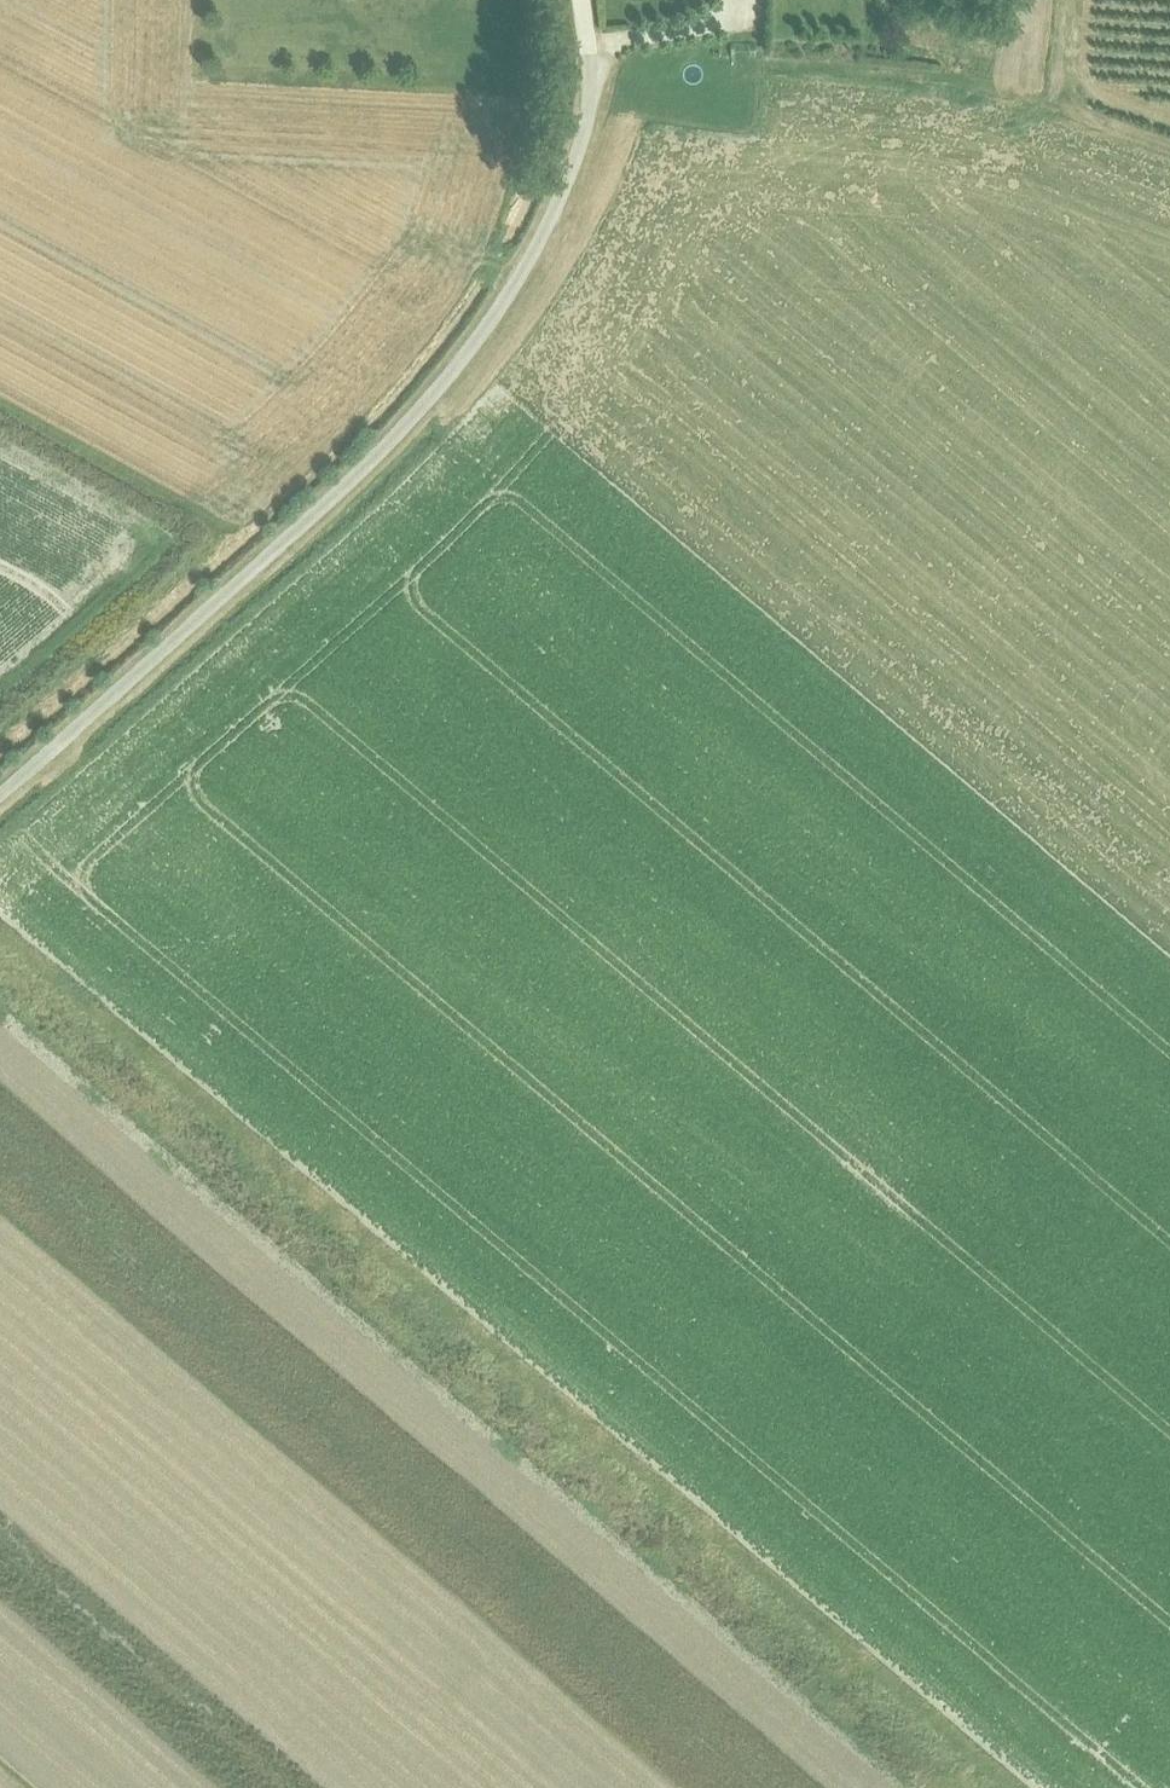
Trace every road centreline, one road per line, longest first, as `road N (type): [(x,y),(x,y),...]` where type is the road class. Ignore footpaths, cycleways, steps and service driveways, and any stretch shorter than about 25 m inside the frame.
road 1 (unclassified): [(0,795),(378,453),(442,382),(495,314),(542,234),(581,139),(593,66),(634,37)]

